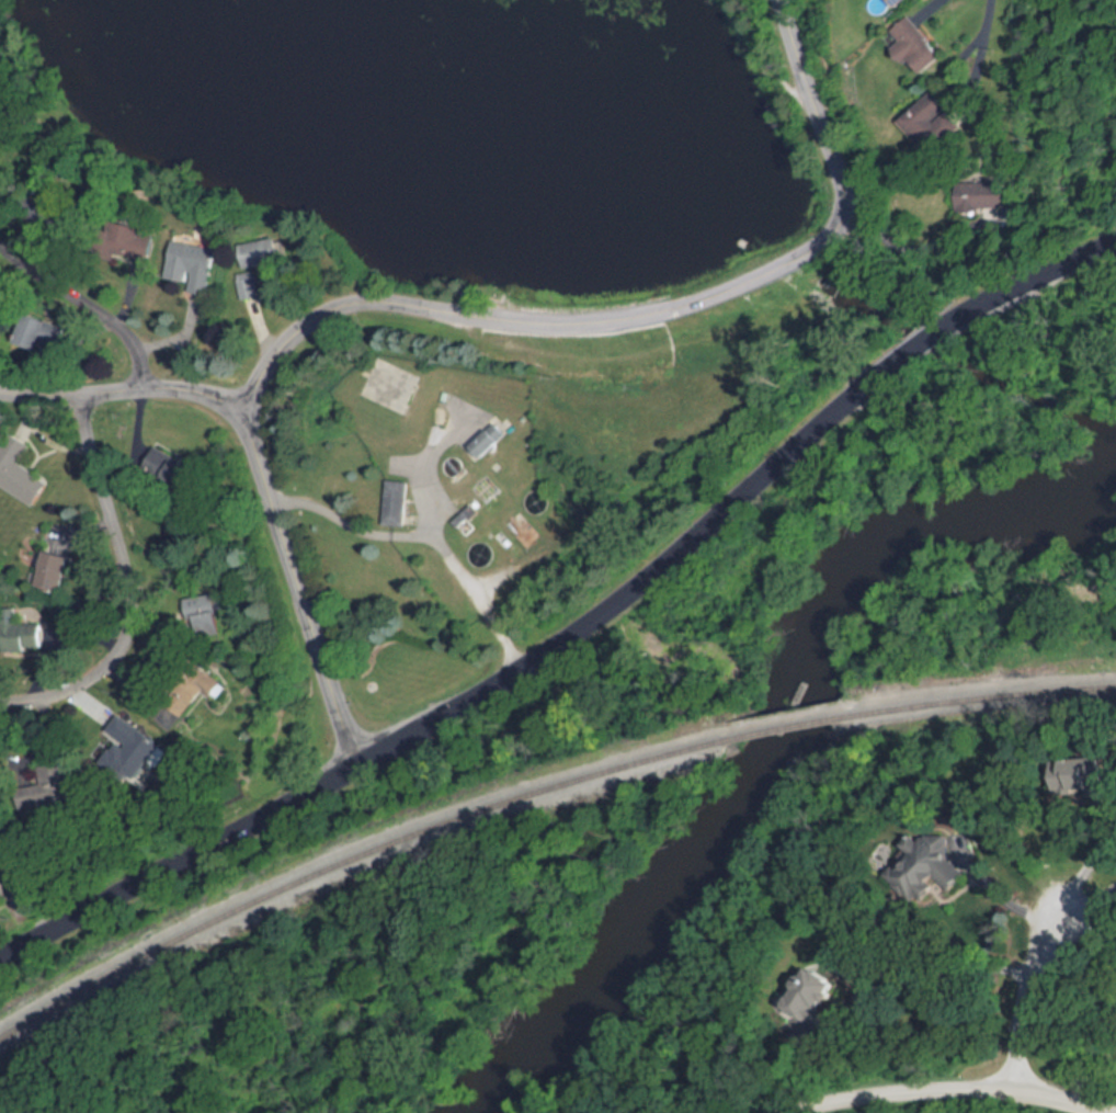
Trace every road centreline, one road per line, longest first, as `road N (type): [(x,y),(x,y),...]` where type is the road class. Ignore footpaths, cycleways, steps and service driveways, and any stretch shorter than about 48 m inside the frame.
road 1 (tertiary): [(1115,240),(935,330),(672,560),(520,671),(0,960)]
road 2 (residential): [(244,417),(305,330),(353,303),(386,297),(535,322),(603,320),(676,313),(795,264),(824,238),(839,211),(774,0)]
road 3 (residential): [(351,768),(244,417),(209,393),(182,387),(0,390)]
road 4 (residential): [(81,393),(132,589),(132,624),(104,669),(39,696),(0,696)]
road 5 (residential): [(1115,1112),(1020,1086),(967,1084),(787,1112)]
road 6 (residential): [(141,384),(144,360),(128,328),(0,240)]
road 7 (residential): [(1020,1086),(1032,974),(1061,915)]

